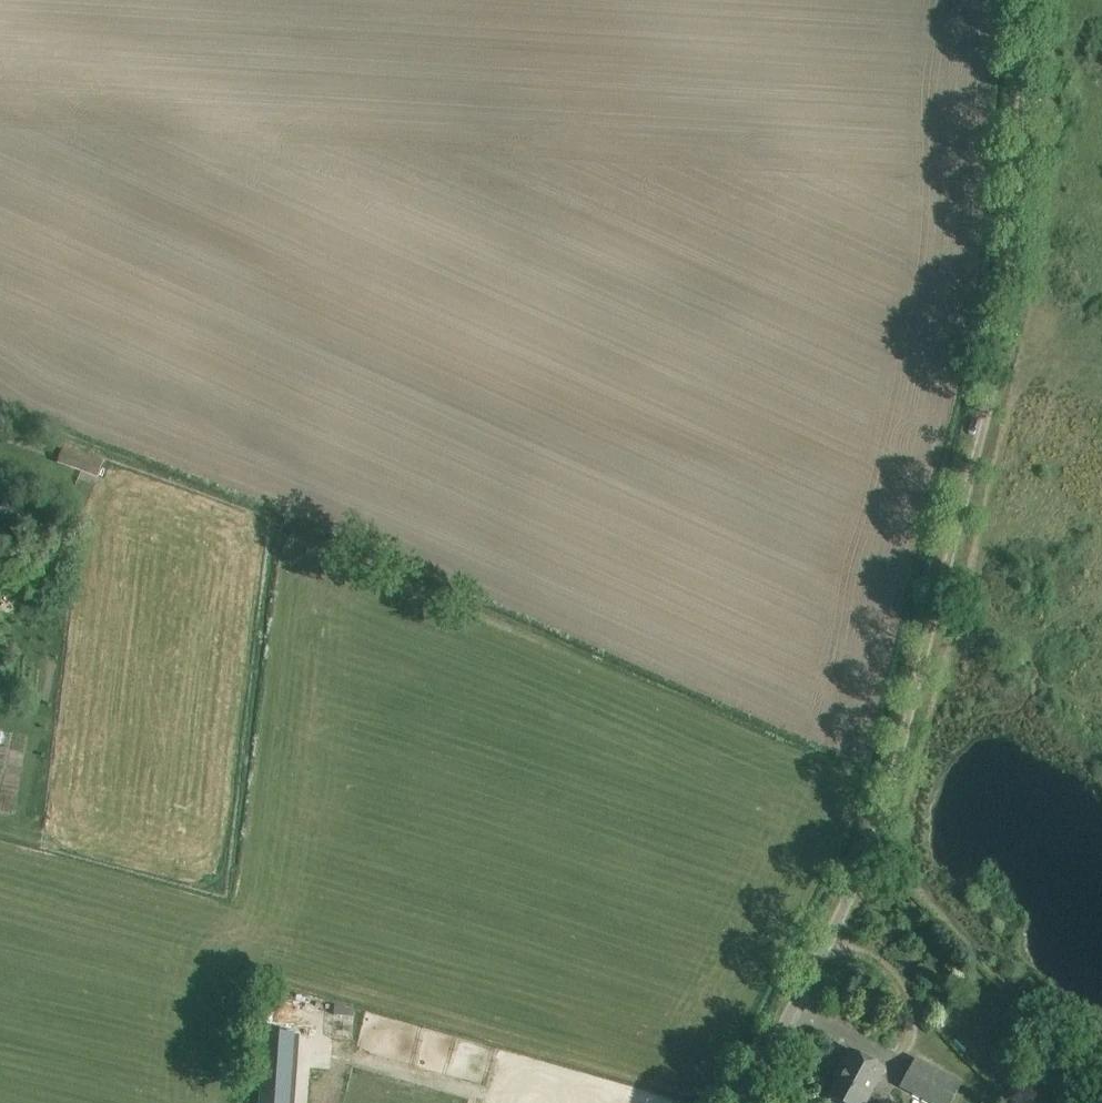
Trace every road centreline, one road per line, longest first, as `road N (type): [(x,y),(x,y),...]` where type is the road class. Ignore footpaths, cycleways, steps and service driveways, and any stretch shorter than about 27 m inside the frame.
road 1 (track): [(733,1102),(862,836),(987,406),(1020,0)]

